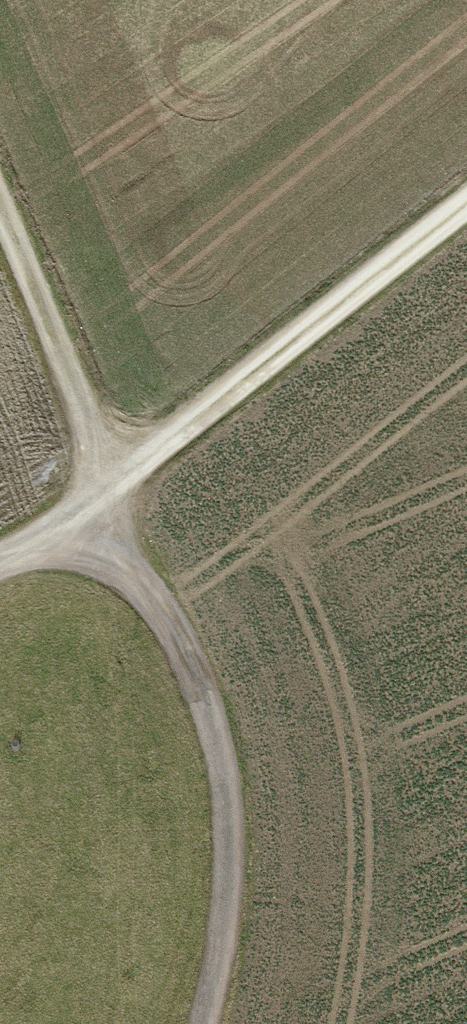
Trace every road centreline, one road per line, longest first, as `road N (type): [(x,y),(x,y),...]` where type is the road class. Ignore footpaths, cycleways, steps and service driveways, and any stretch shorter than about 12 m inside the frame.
road 1 (track): [(204,1023),(226,916),(230,836),(182,637),(94,507),(95,431),(0,198)]
road 2 (track): [(466,207),(94,507),(0,554)]

